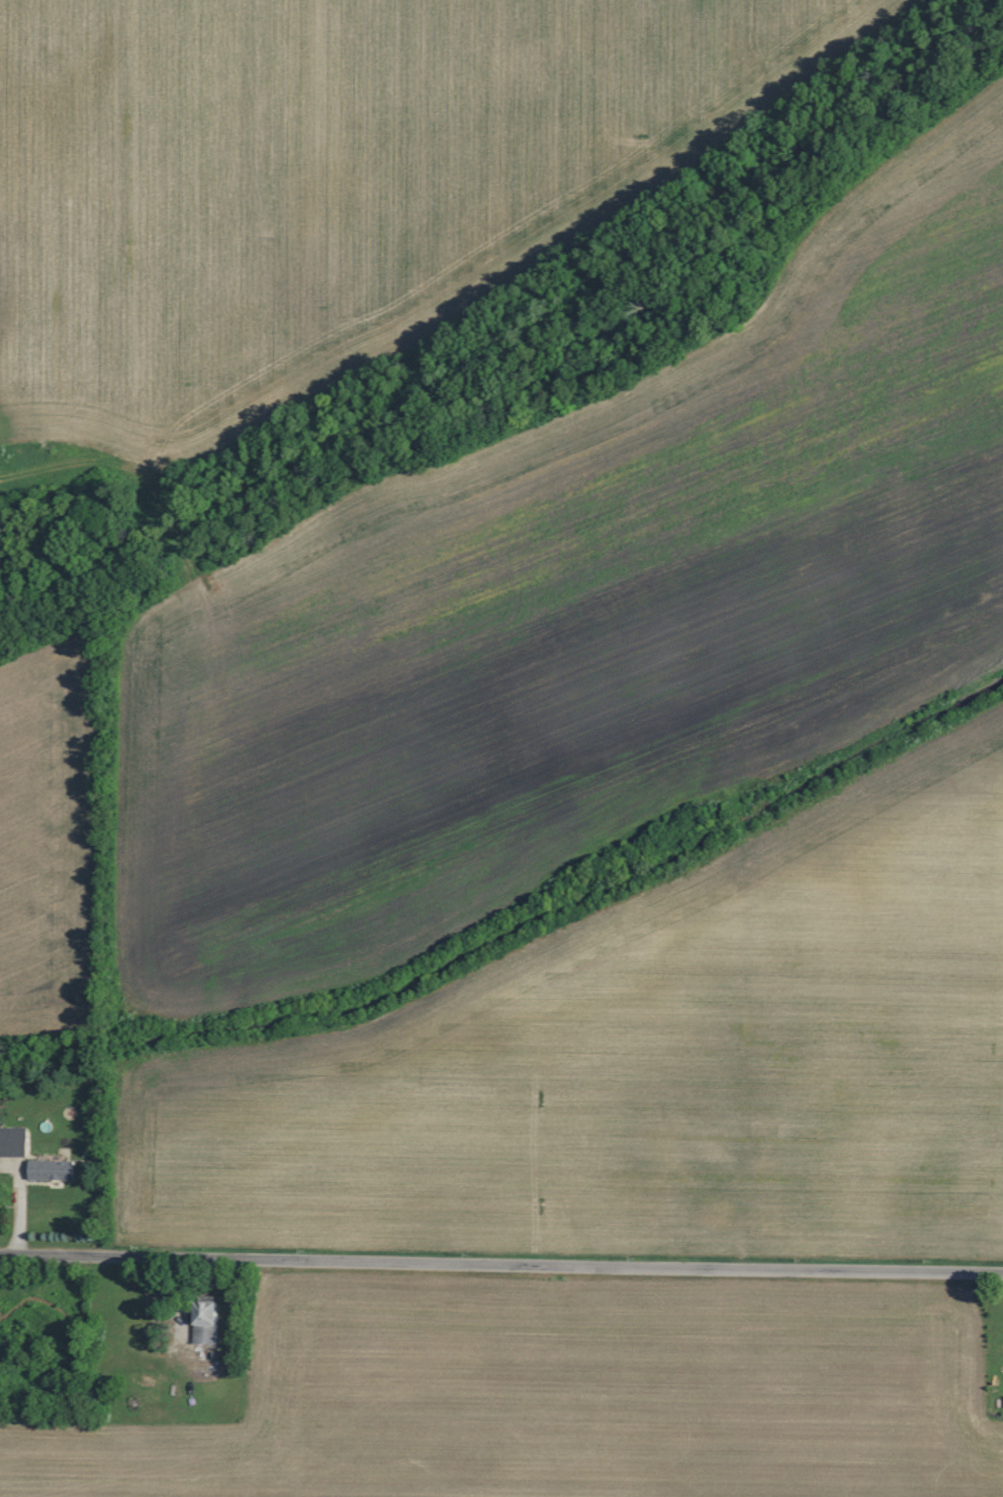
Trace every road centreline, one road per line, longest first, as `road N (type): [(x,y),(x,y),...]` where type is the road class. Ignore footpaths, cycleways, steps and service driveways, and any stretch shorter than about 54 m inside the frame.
road 1 (residential): [(1002,1272),(0,1252)]

